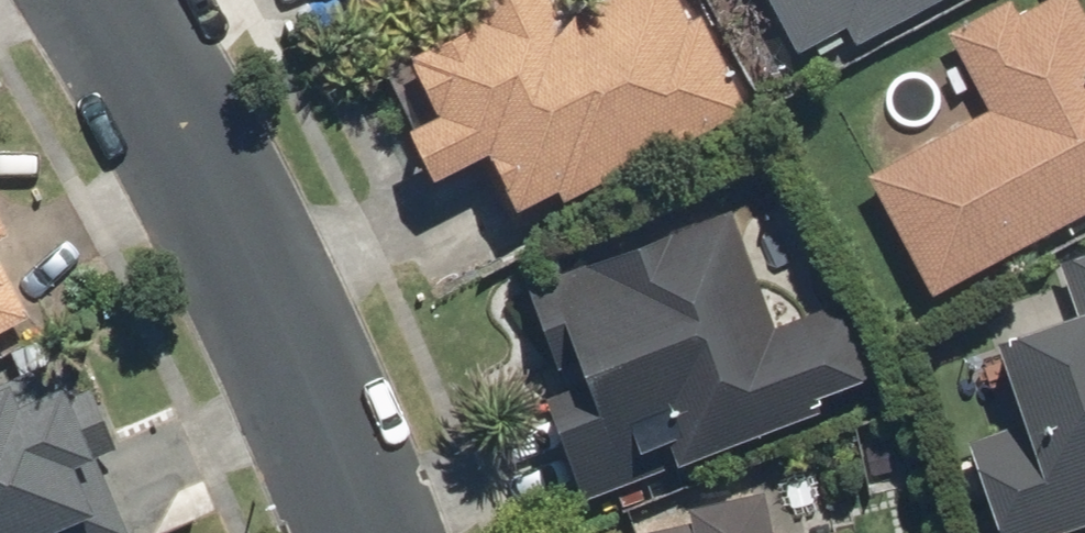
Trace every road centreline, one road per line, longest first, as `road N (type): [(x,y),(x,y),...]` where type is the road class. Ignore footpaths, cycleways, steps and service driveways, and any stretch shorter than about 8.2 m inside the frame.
road 1 (tertiary): [(106,0),(158,72),(343,472),(363,532)]

